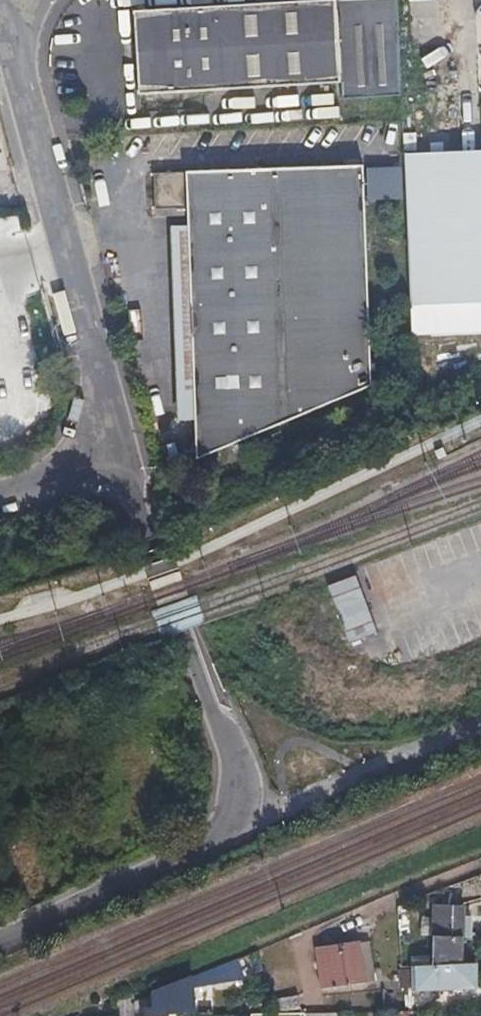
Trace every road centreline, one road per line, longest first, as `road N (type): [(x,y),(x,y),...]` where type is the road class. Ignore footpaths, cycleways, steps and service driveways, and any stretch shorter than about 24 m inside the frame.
road 1 (residential): [(122,461),(237,759),(236,821),(210,849),(0,942)]
road 2 (unclassified): [(3,0),(122,461)]
road 3 (unclassified): [(122,461),(0,496)]

